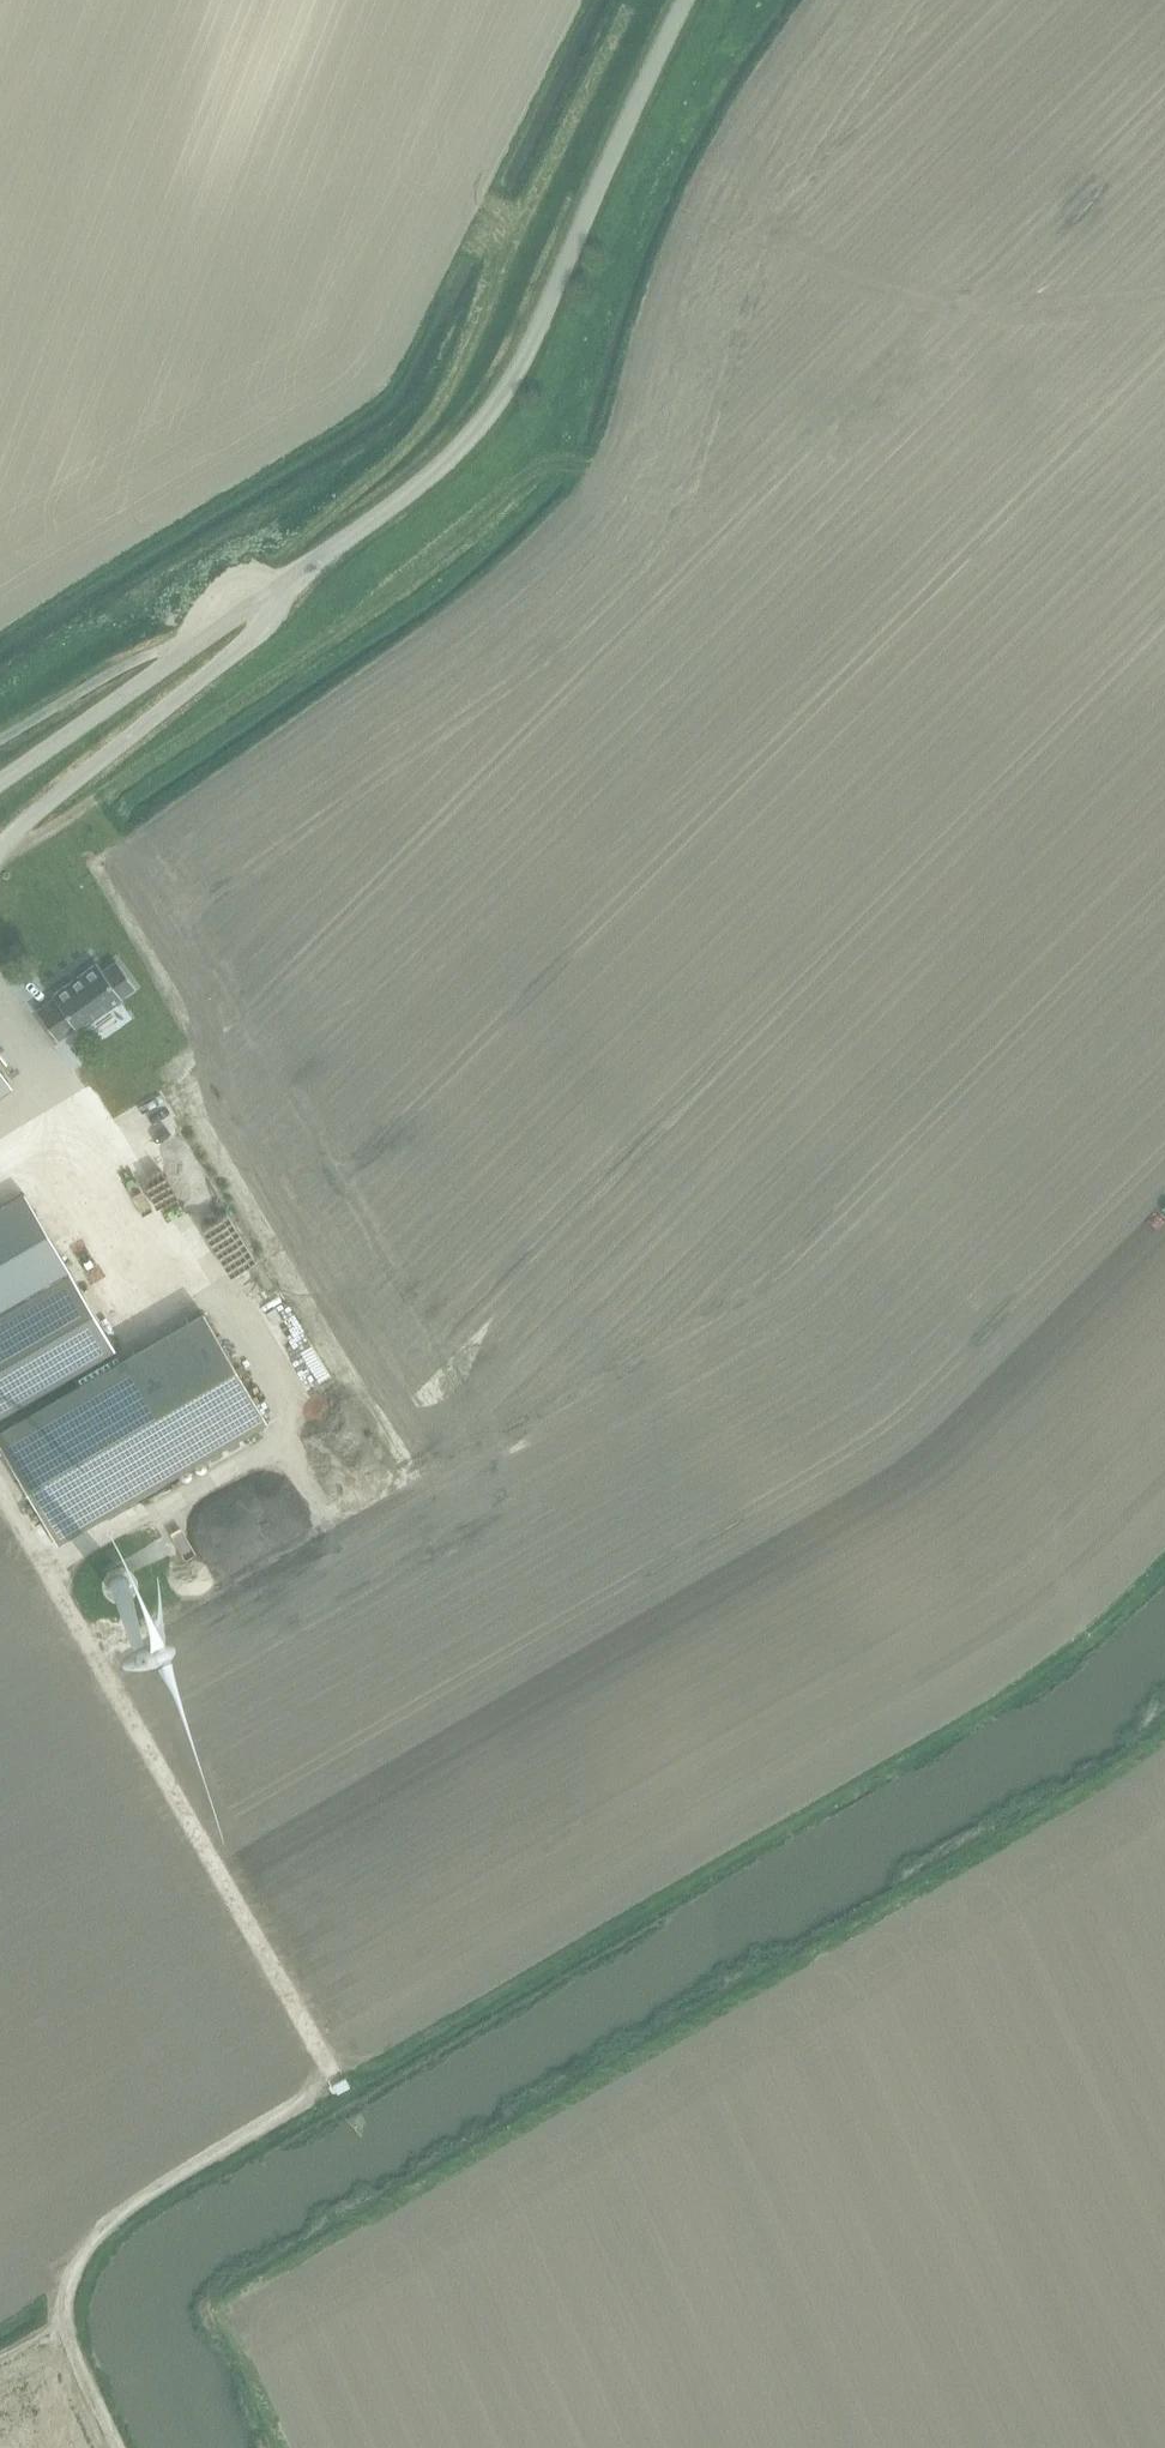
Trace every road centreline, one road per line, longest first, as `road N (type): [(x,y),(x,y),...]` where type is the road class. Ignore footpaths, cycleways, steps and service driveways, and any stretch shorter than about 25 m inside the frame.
road 1 (tertiary): [(0,773),(264,597),(442,464),(522,363),(686,0)]

